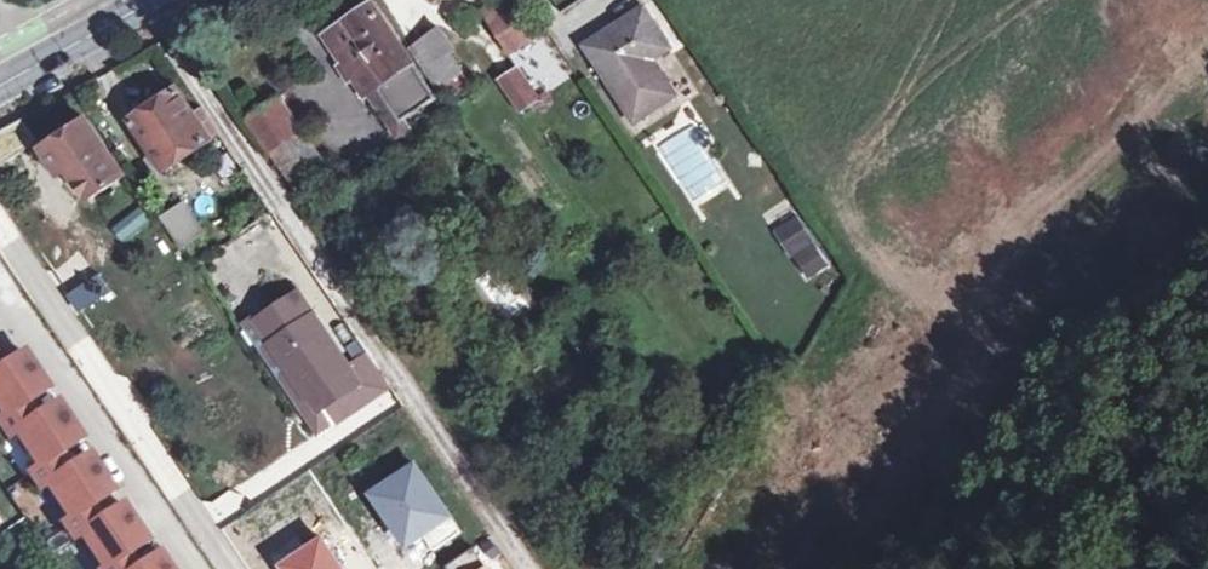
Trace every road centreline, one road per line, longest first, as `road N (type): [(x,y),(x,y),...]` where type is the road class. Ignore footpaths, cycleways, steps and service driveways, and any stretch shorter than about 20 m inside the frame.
road 1 (secondary): [(153,0),(0,84)]

